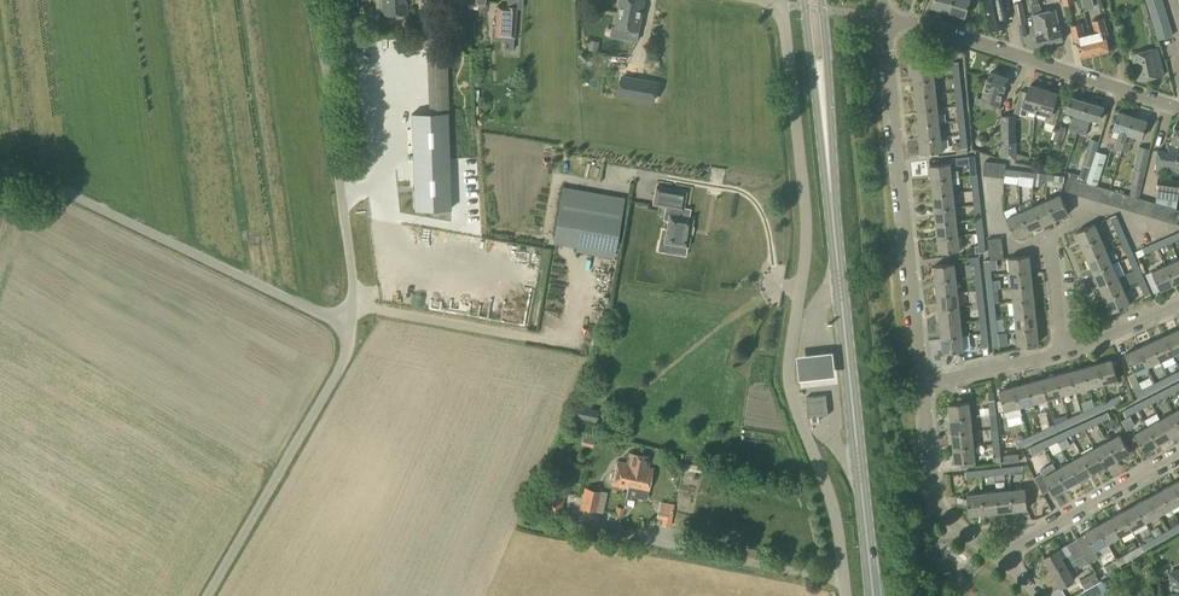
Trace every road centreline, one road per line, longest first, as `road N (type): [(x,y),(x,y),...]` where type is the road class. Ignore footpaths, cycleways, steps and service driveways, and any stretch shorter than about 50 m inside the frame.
road 1 (unclassified): [(783,5),(807,226),(789,392),(834,502),(845,595)]
road 2 (unclassified): [(350,330),(0,159)]
road 3 (residential): [(923,387),(884,18)]
road 4 (primary): [(873,595),(834,228)]
road 5 (unclassified): [(350,330),(354,274),(317,0)]
road 6 (residential): [(1178,110),(884,18)]
road 7 (unclassified): [(206,595),(345,356),(350,330)]
road 8 (primary): [(804,0),(834,228)]
road 9 (primary): [(834,228),(820,0)]
road 10 (residential): [(1002,557),(952,528),(934,485),(923,387)]
road 11 (residential): [(1002,557),(1178,459)]
road 12 (residential): [(923,387),(1063,355)]
road 13 (residential): [(1063,355),(1178,305)]

